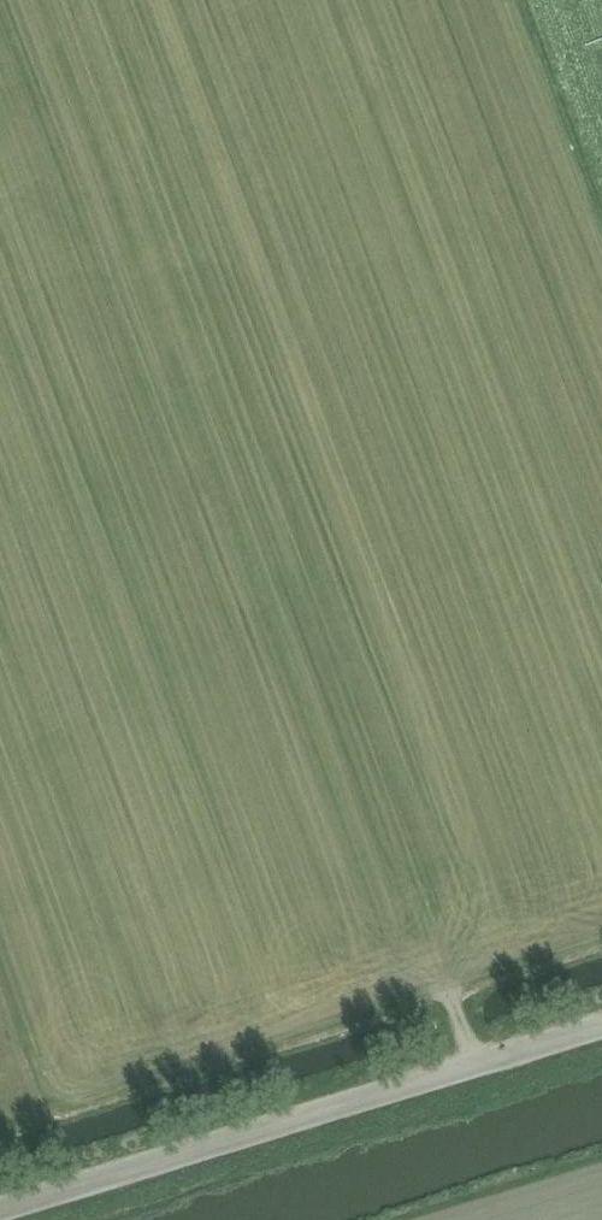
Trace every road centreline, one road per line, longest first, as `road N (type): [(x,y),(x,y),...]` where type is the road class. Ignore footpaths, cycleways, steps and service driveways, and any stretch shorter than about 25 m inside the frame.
road 1 (unclassified): [(0,1211),(601,1028)]

